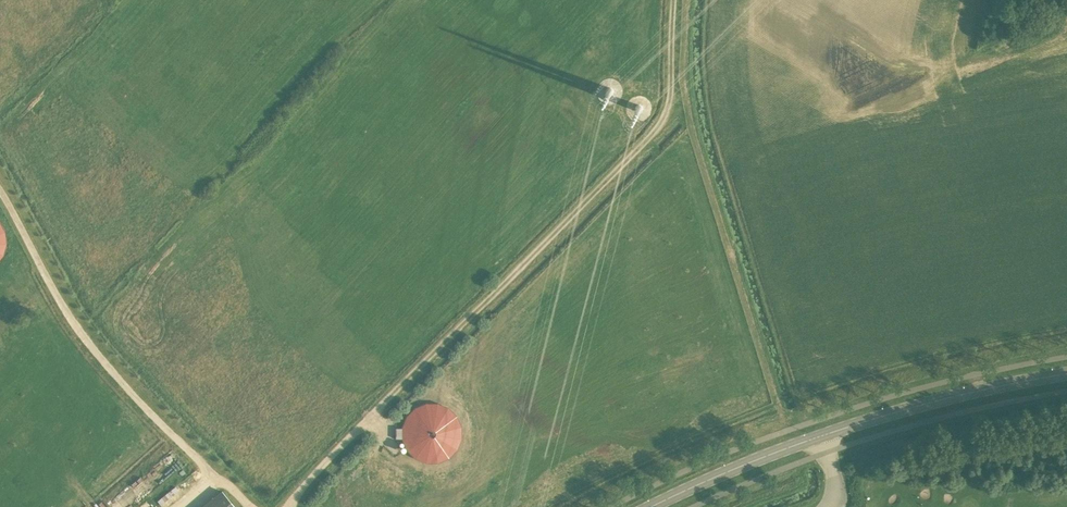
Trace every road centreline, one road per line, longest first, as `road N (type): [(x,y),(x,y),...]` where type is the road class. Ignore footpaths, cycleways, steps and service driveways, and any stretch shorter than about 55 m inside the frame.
road 1 (secondary): [(803,443),(1066,373)]
road 2 (secondary): [(803,443),(651,506)]

